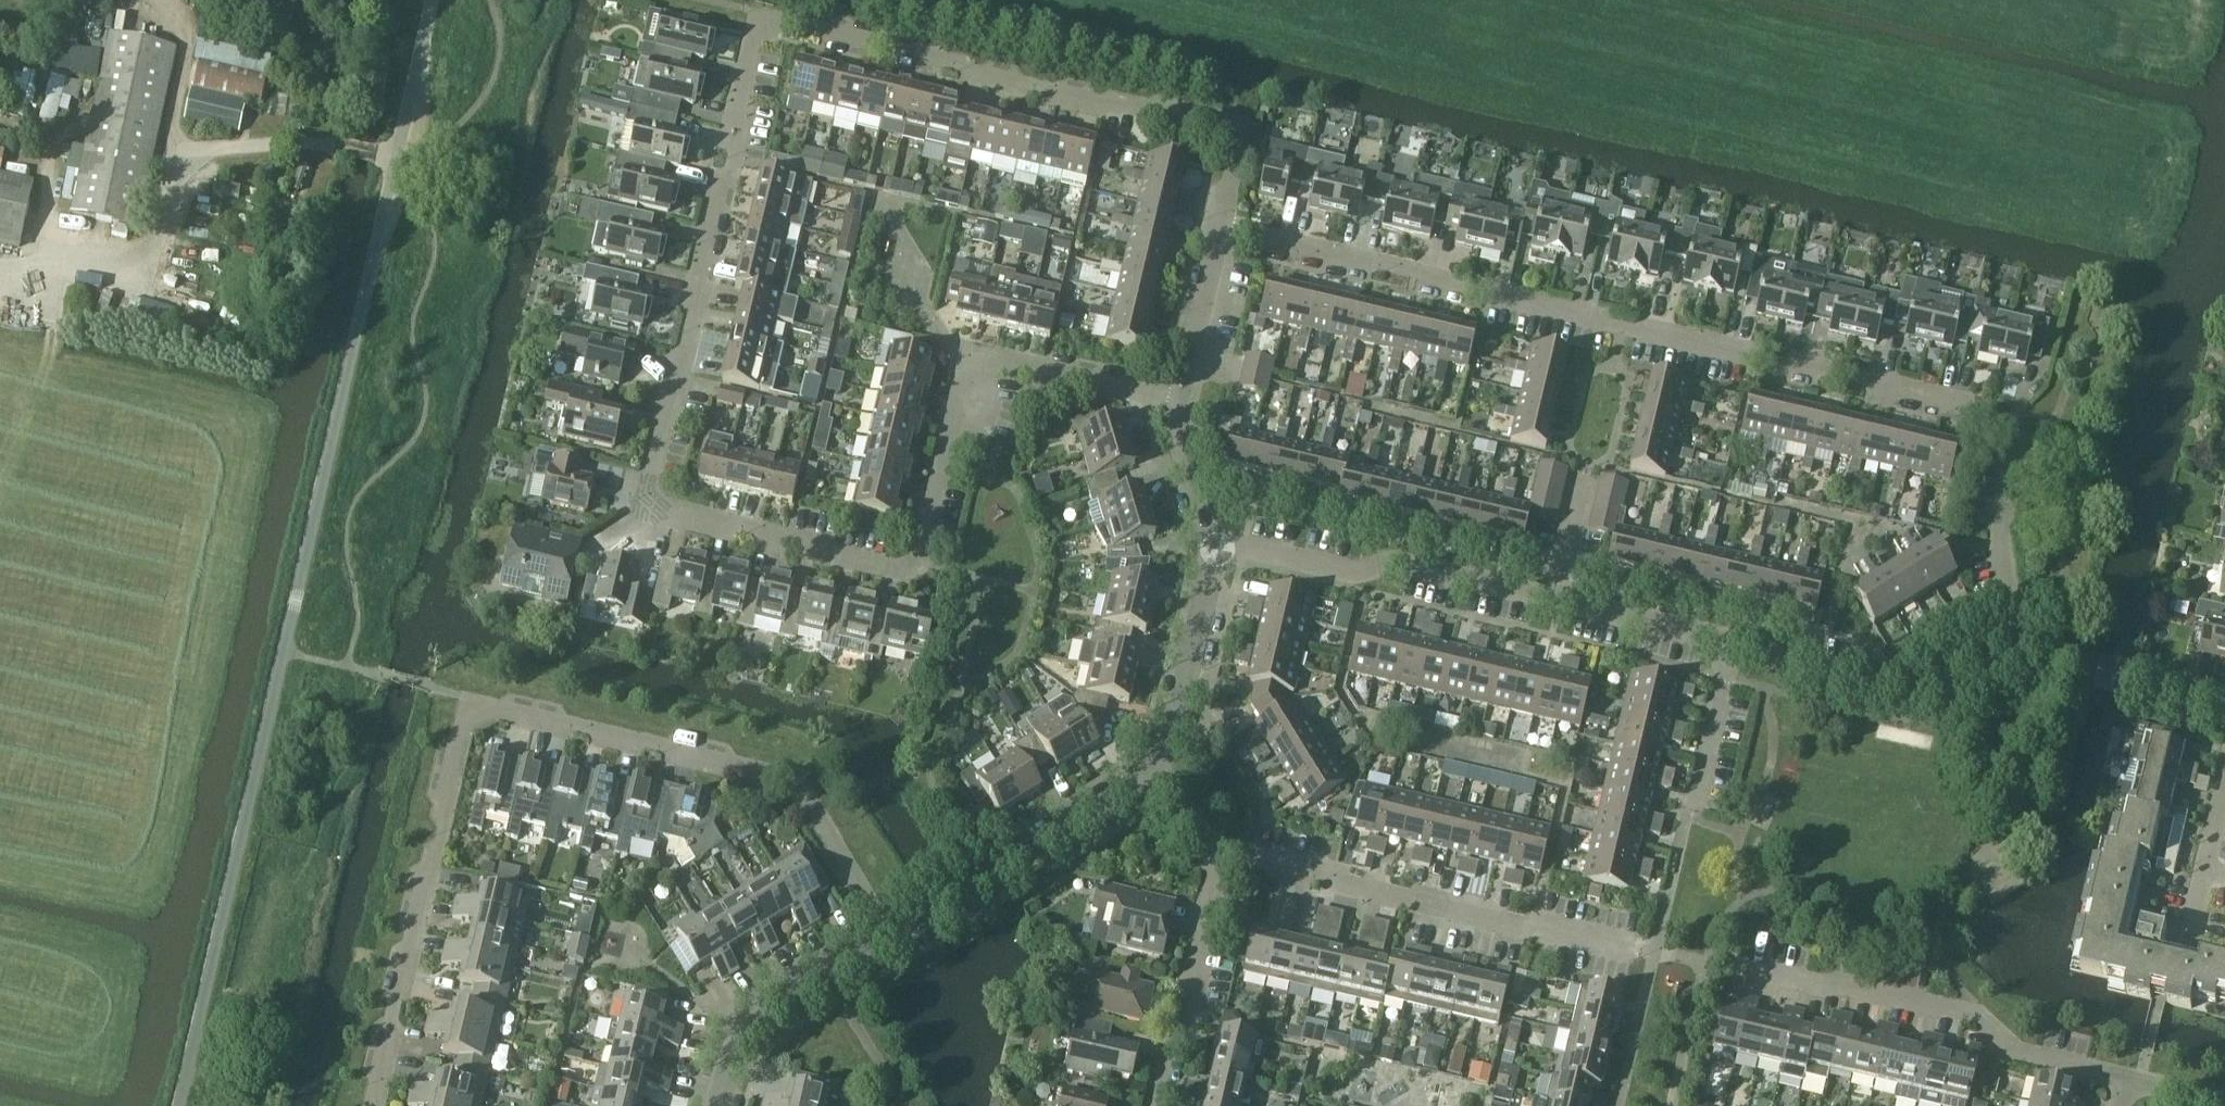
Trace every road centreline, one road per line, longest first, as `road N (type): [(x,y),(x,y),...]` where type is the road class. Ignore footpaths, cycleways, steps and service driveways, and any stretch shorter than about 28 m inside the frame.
road 1 (residential): [(1221,225),(1243,129),(766,16),(646,502),(914,566),(927,549),(968,362),(984,356),(1181,401)]
road 2 (unclassified): [(181,1105),(435,0)]
road 3 (residential): [(2019,657),(2000,543),(2017,451),(2003,421),(1977,418),(1959,396),(1436,286),(1413,270),(1221,225)]
road 4 (residential): [(896,947),(791,779),(471,702),(389,1073),(388,1105)]
road 5 (residential): [(2127,1077),(2011,1051),(1974,1015),(1659,951)]
road 6 (residential): [(1659,951),(1223,855)]
road 7 (residential): [(1553,604),(1399,567),(1353,575),(1219,541)]
road 8 (residential): [(1659,951),(1727,643)]
road 9 (residential): [(2019,657),(1985,692),(1936,699),(1727,643)]
road 10 (residential): [(1148,802),(896,947)]
road 11 (residential): [(1219,541),(1148,802)]
road 12 (residential): [(1168,1105),(1223,855)]
road 13 (residential): [(896,947),(746,1033),(718,1105)]
road 14 (residential): [(2224,705),(2019,657)]
road 15 (residential): [(1181,401),(1221,225)]
road 16 (residential): [(1727,643),(1553,604)]
road 17 (residential): [(1181,401),(1219,541)]
road 18 (residential): [(1553,604),(1584,465)]

